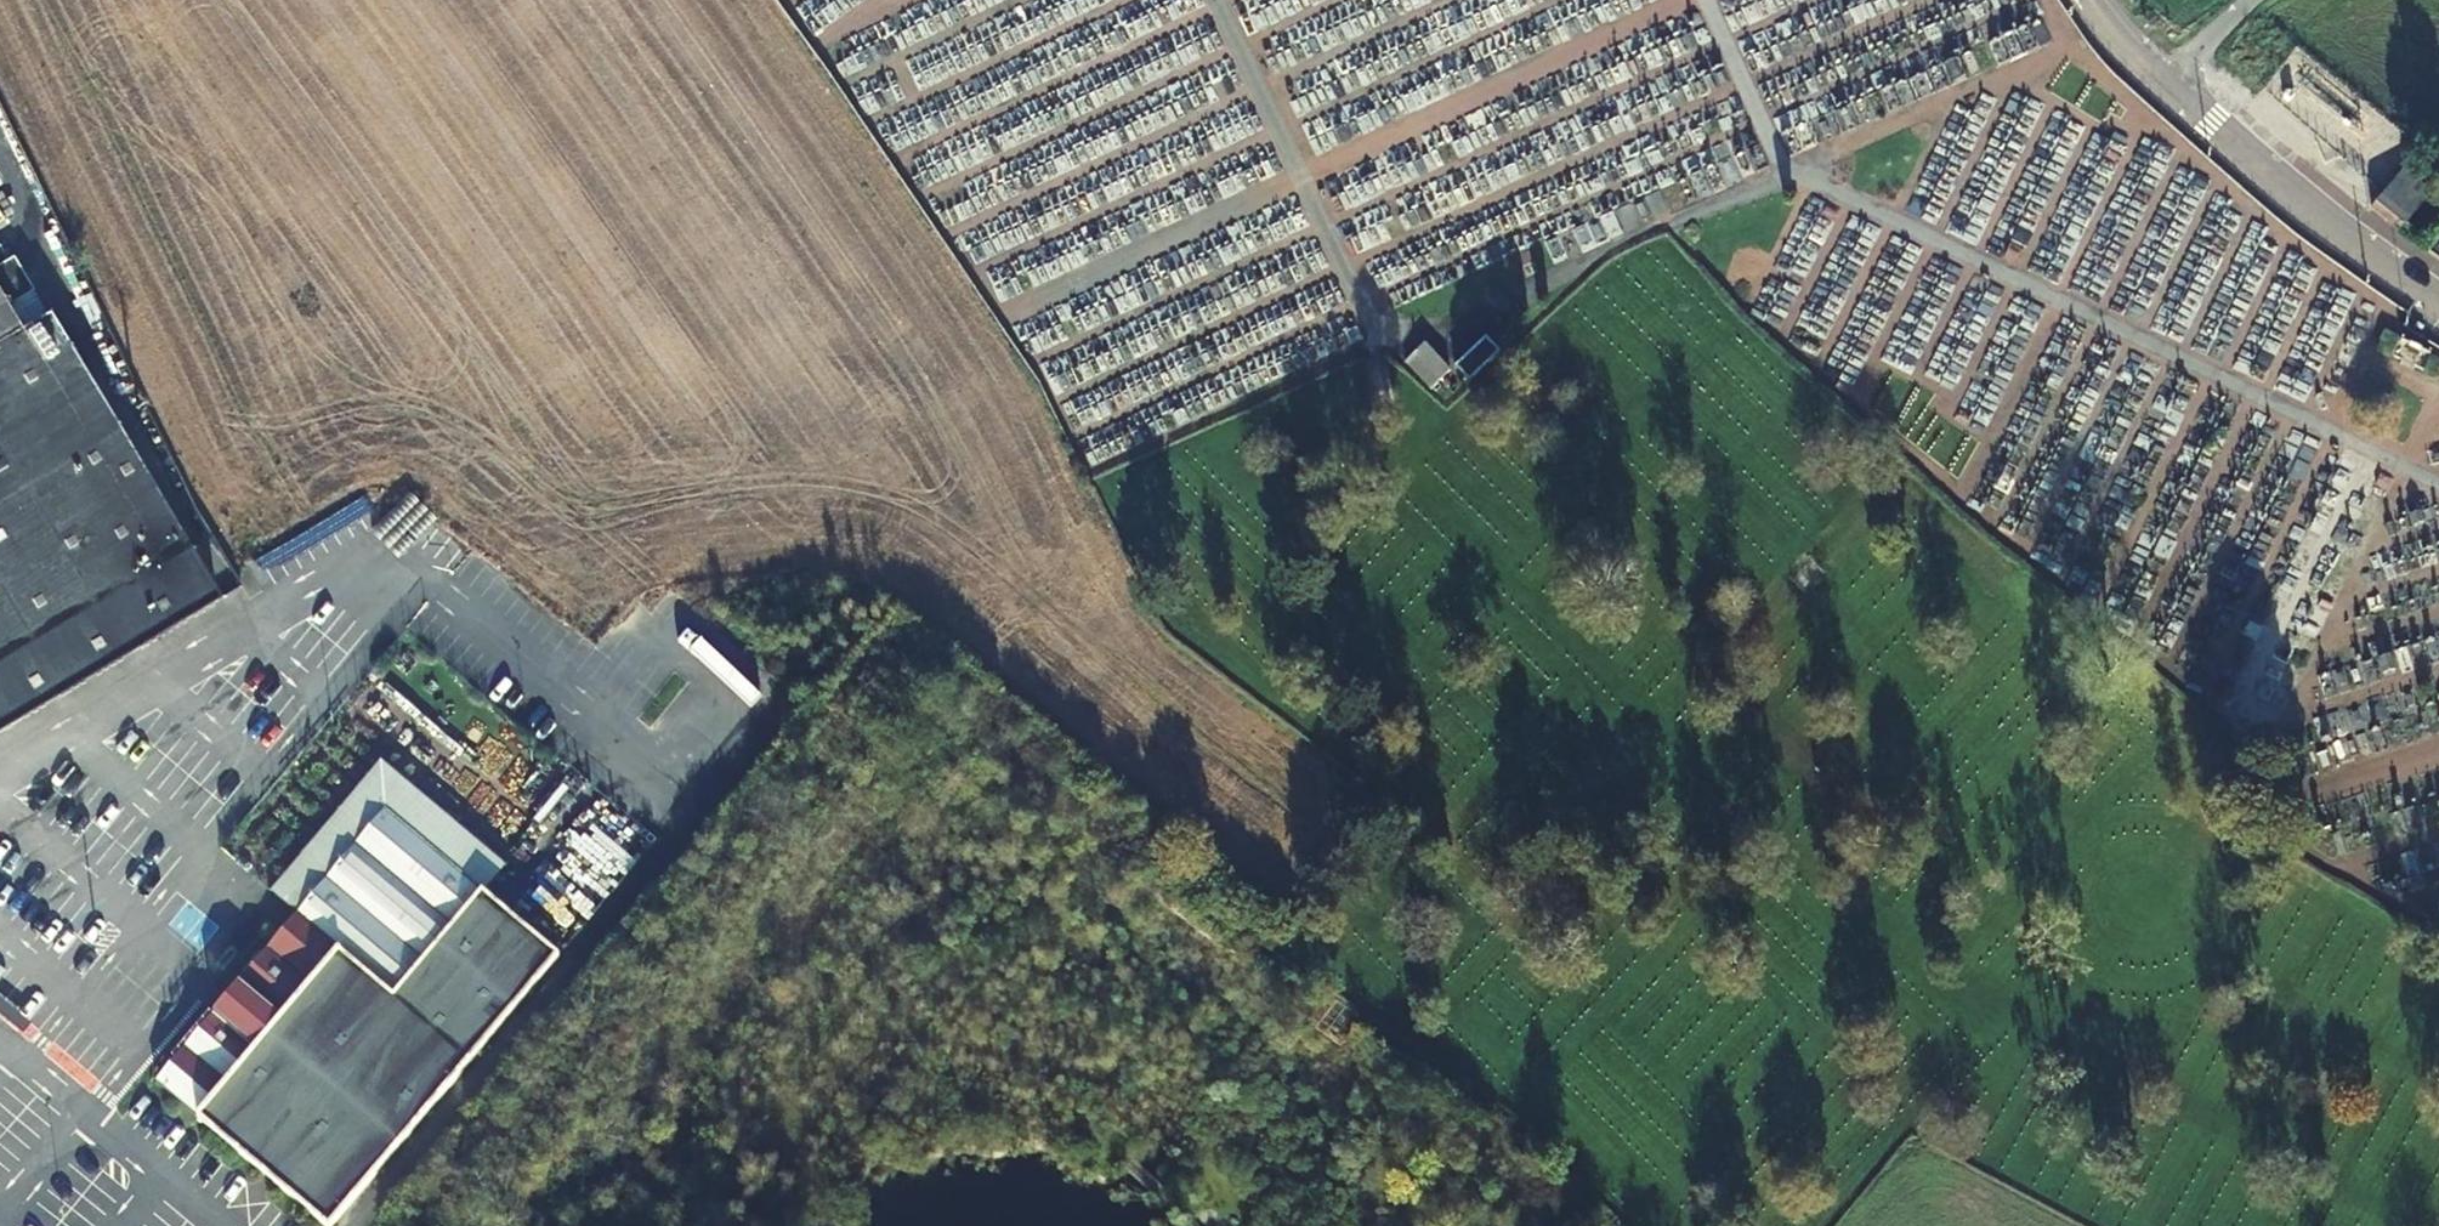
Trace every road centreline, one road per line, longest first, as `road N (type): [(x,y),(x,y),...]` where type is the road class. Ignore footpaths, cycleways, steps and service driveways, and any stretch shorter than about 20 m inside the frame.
road 1 (residential): [(2438,305),(2162,80)]

